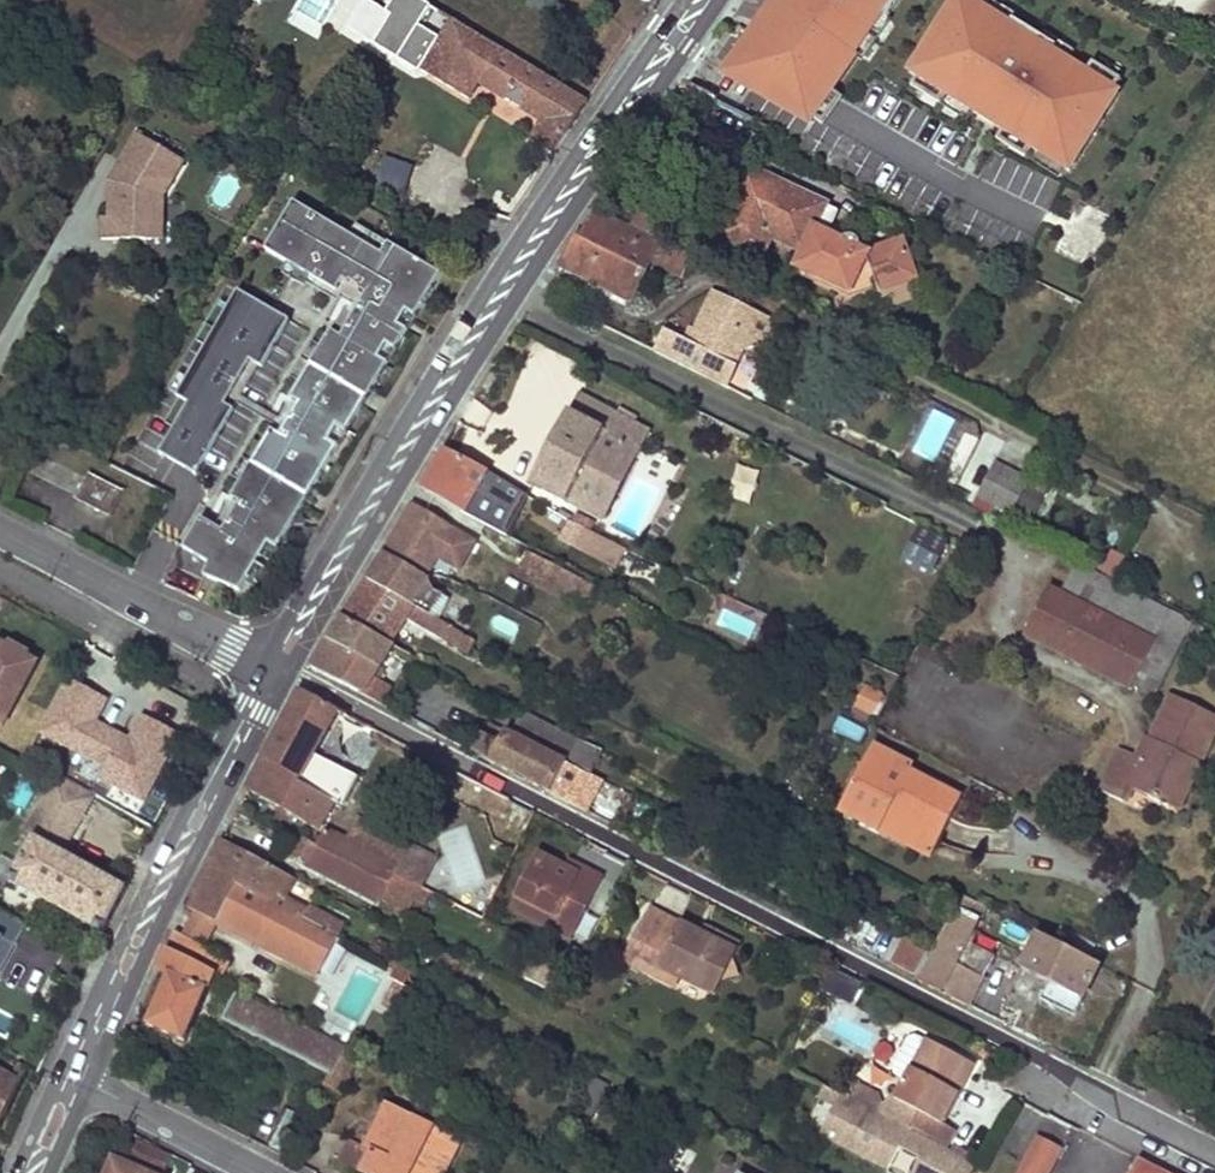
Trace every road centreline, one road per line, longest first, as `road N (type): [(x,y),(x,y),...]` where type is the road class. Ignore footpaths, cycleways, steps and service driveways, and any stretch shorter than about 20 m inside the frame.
road 1 (residential): [(1214,1153),(423,743)]
road 2 (secondary): [(702,0),(574,178),(277,670)]
road 3 (secondary): [(277,670),(164,869),(74,1075)]
road 4 (residential): [(277,670),(0,531)]
road 5 (residential): [(262,1172),(74,1075)]

